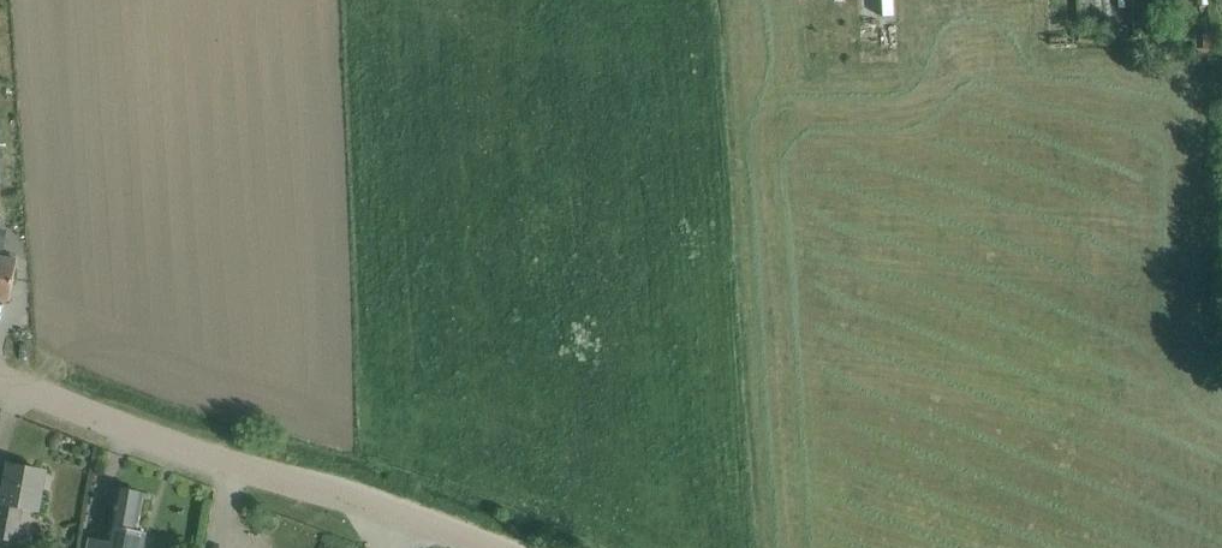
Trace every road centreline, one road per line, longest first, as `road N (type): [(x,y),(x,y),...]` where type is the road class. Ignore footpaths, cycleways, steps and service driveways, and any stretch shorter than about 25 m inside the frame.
road 1 (residential): [(484,547),(0,378)]

